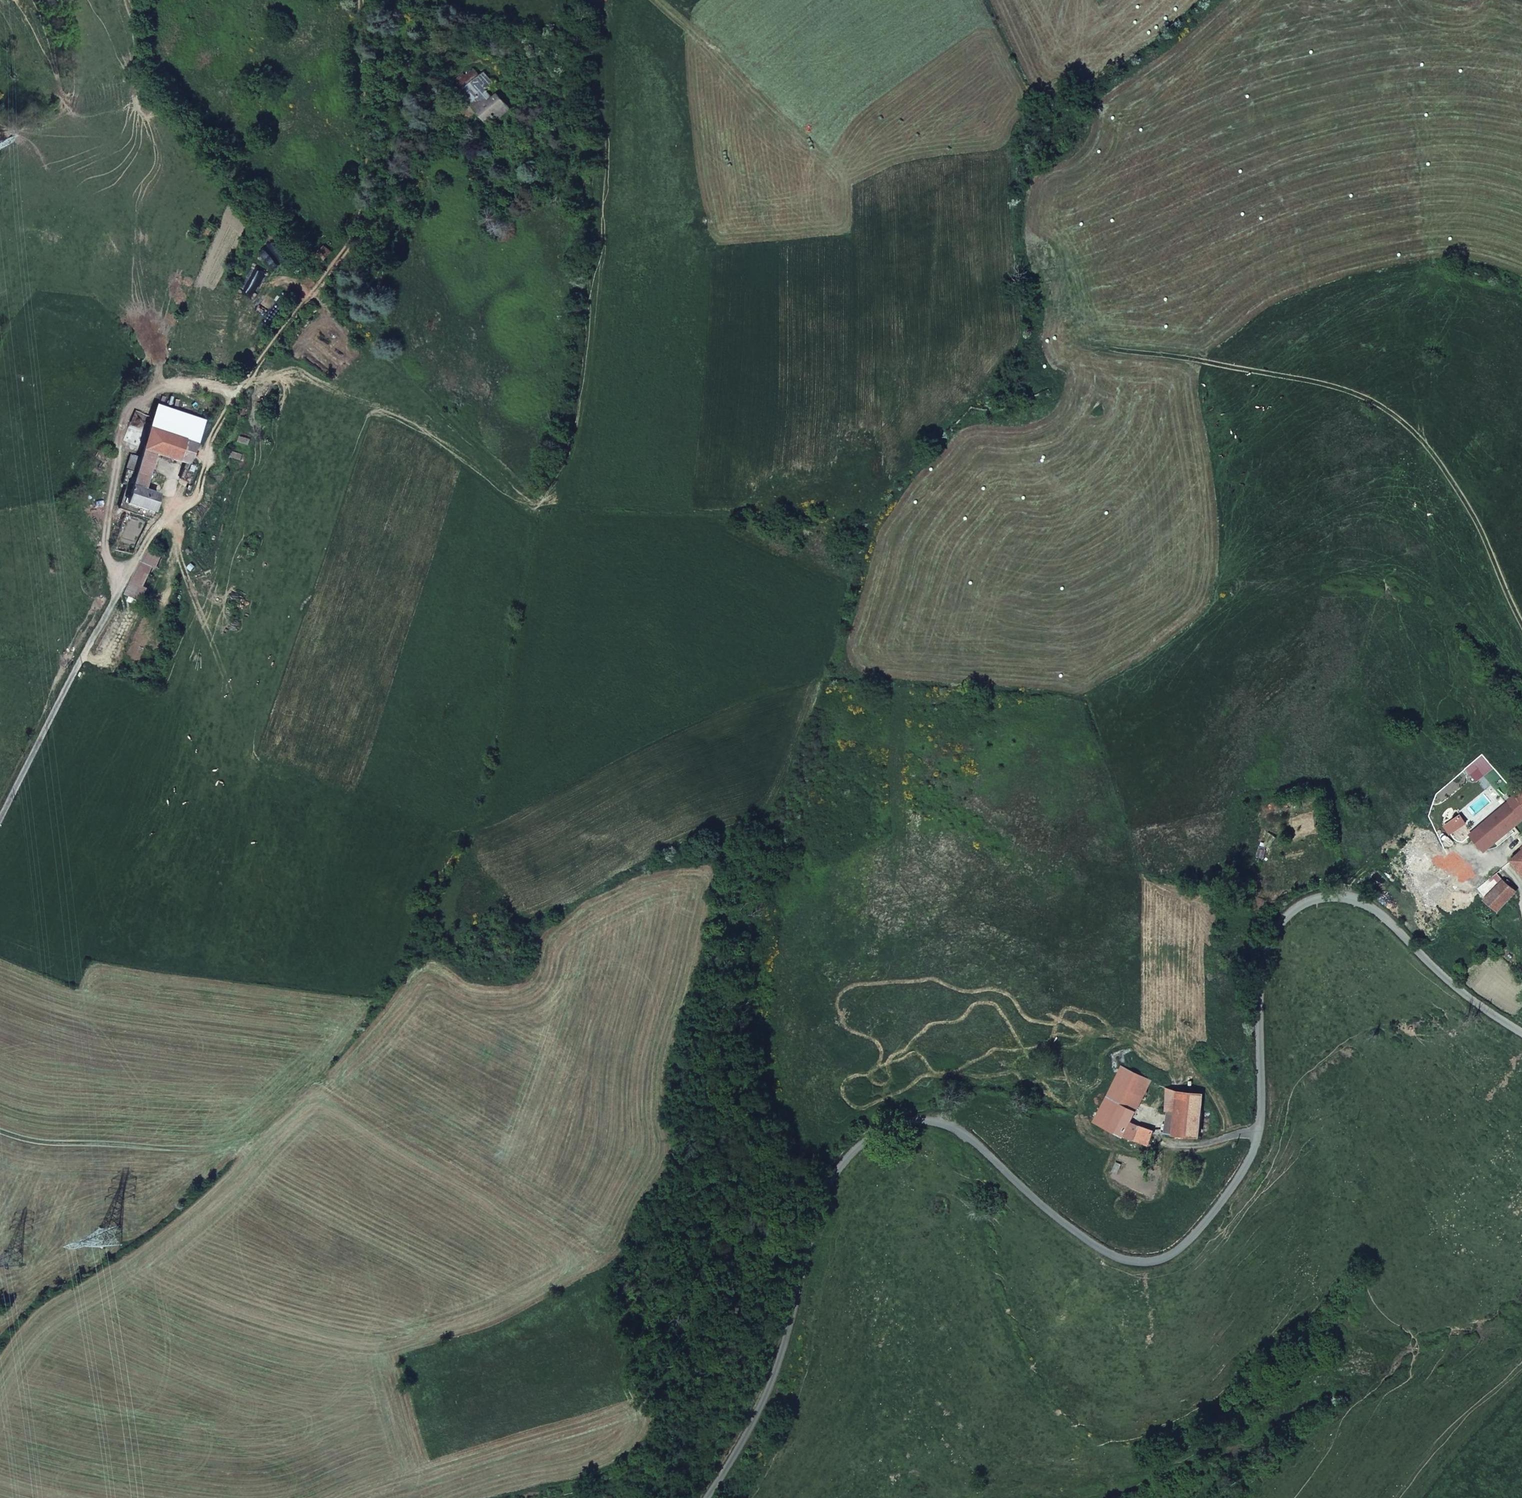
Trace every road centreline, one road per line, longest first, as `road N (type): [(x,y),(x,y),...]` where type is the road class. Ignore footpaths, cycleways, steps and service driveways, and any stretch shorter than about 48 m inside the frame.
road 1 (track): [(597,0),(582,378),(543,516),(486,792),(410,964),(335,1063),(137,1242),(30,1312),(0,1349)]
road 2 (residential): [(1521,1002),(1365,892),(1312,884),(1271,929),(1258,1113),(1245,1162),(1198,1238),(1171,1255),(1139,1259),(1077,1222),(954,1110),(913,1105),(871,1120),(807,1183),(780,1335),(754,1412),(694,1497)]
road 3 (track): [(1258,1113),(1222,1137),(1161,1142),(973,1095),(954,1110)]

